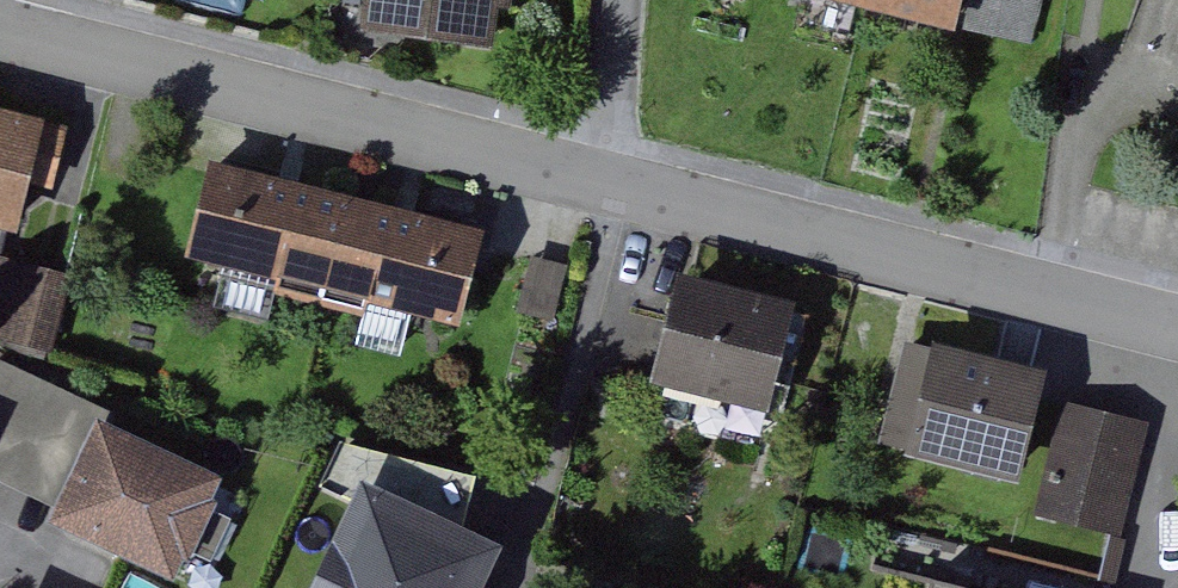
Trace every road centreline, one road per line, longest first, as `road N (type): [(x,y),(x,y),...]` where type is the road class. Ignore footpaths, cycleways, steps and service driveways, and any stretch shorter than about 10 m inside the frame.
road 1 (residential): [(600,149),(0,10)]
road 2 (residential): [(1177,303),(600,149)]
road 3 (residential): [(522,587),(600,149)]
road 4 (residential): [(600,149),(615,0)]

